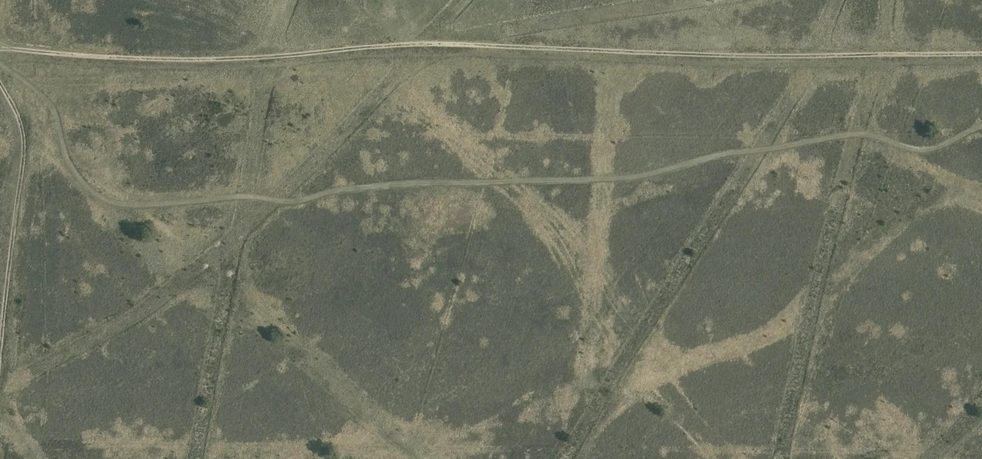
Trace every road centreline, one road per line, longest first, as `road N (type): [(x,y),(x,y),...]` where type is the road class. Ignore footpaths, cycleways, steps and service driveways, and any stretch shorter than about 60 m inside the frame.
road 1 (track): [(0,45),(162,59),(403,44),(981,54)]
road 2 (track): [(0,83),(24,140),(0,353)]

